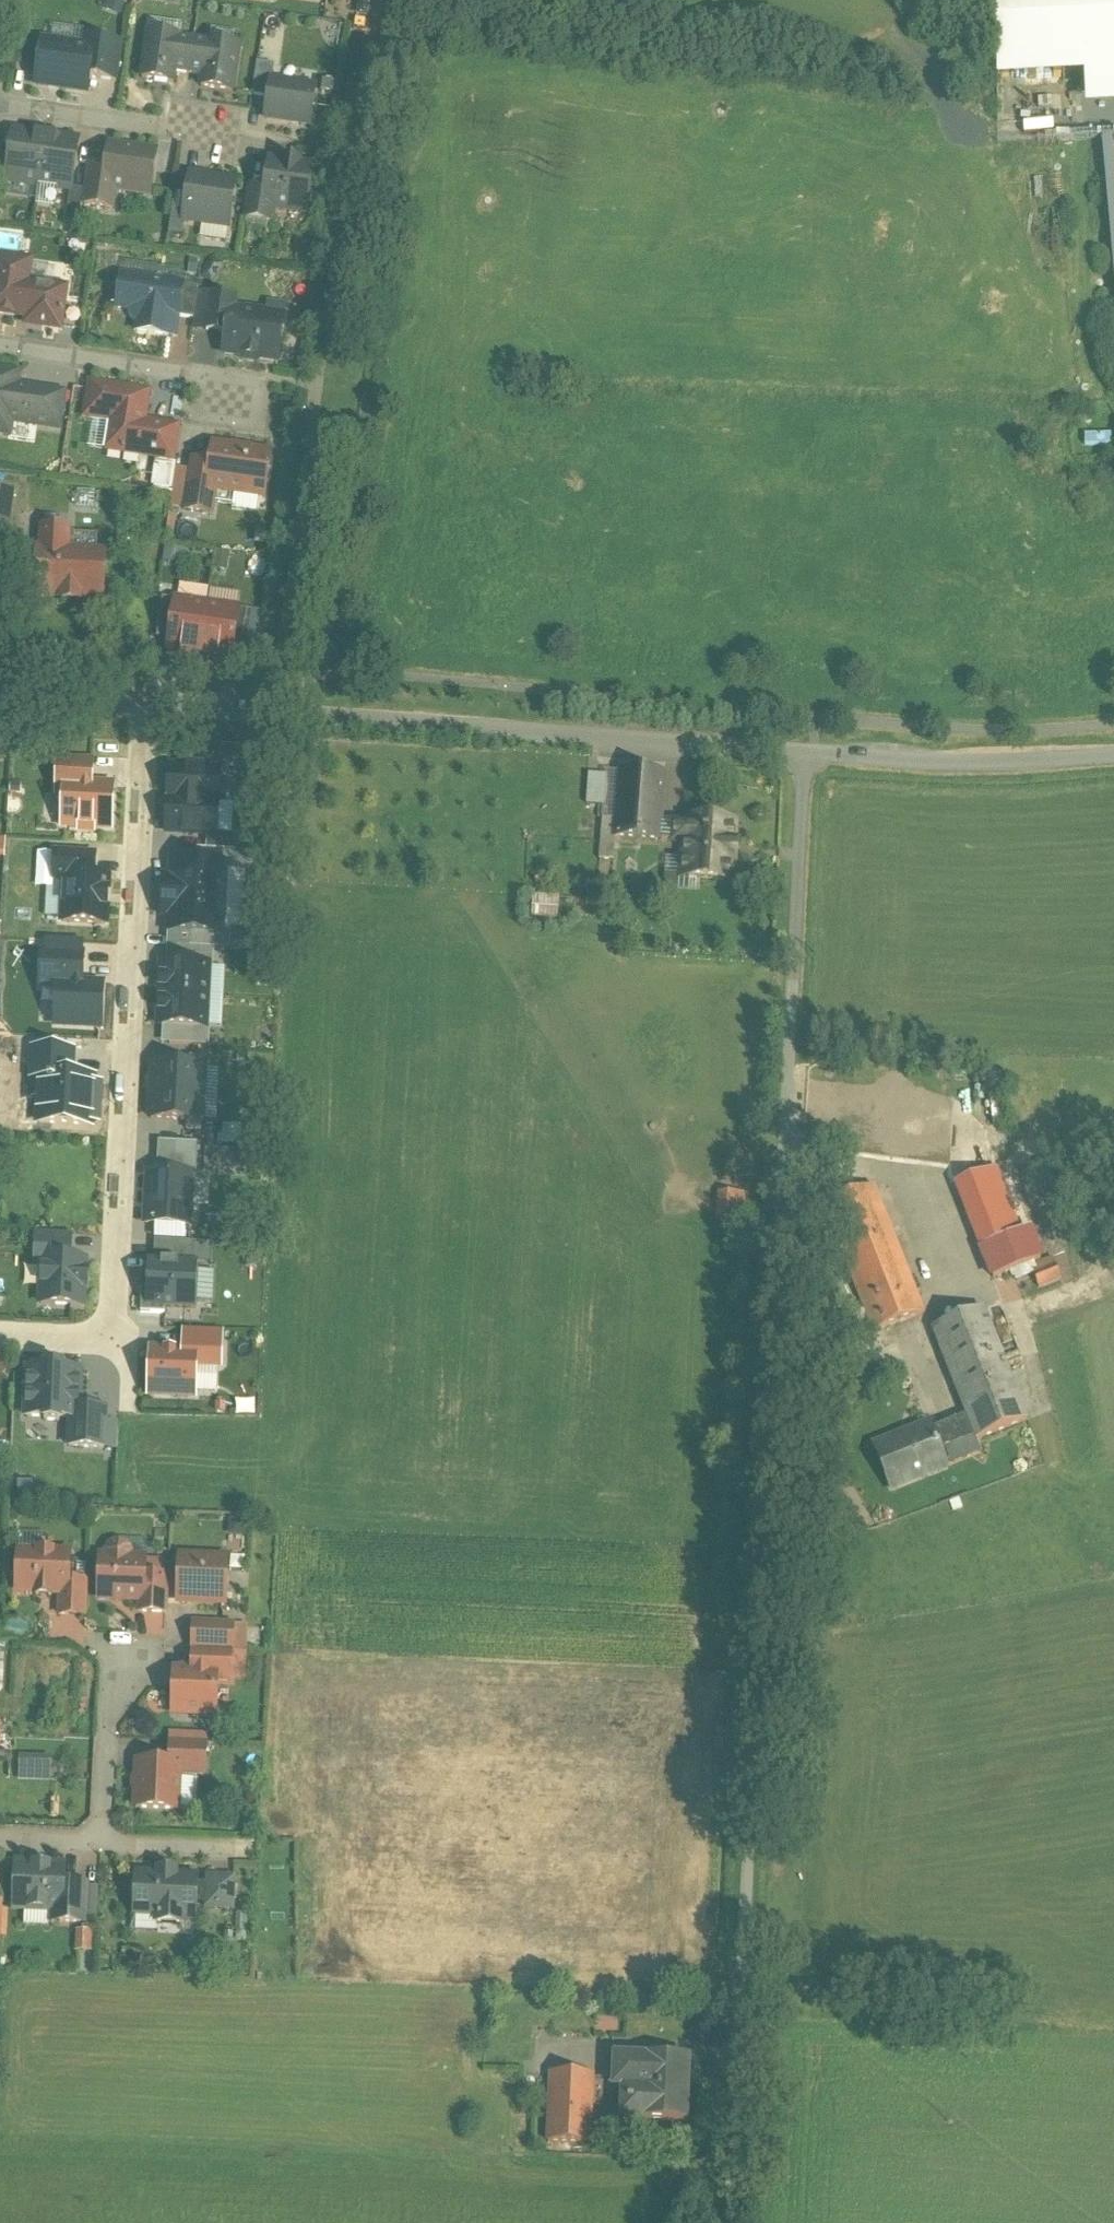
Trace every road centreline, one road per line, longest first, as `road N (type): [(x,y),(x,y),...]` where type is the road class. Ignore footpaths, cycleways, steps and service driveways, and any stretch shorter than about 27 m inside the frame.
road 1 (unclassified): [(806,756),(731,2222)]
road 2 (residential): [(150,704),(806,756)]
road 3 (residential): [(150,704),(113,1337)]
road 4 (residential): [(806,756),(960,762),(1113,756)]
road 5 (residential): [(103,1845),(114,1653)]
road 6 (residential): [(0,691),(150,704)]
road 7 (residential): [(103,1845),(233,1851)]

